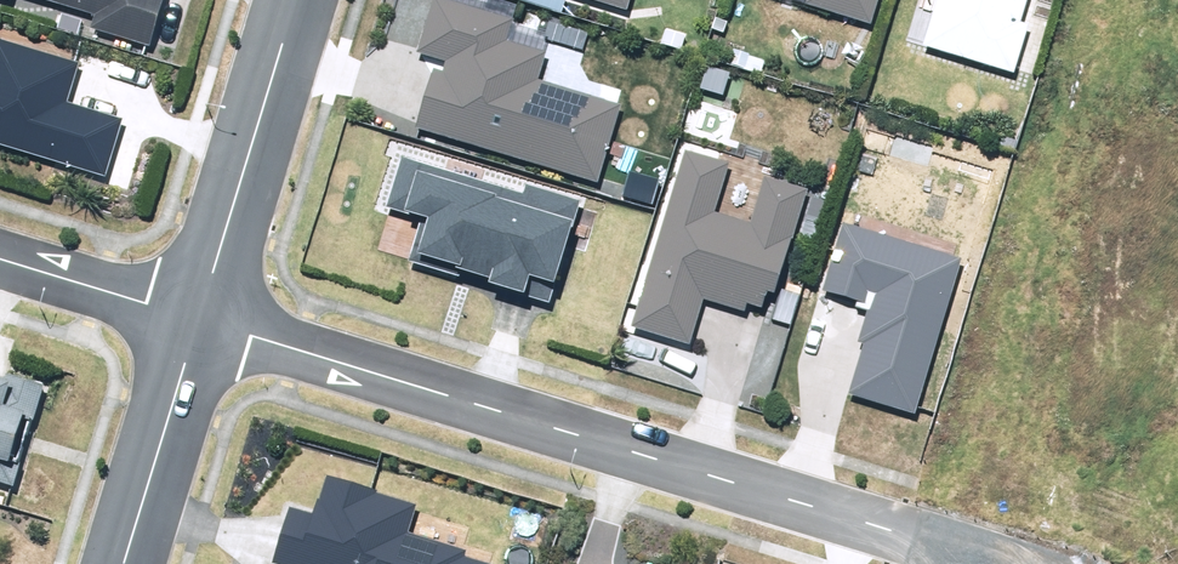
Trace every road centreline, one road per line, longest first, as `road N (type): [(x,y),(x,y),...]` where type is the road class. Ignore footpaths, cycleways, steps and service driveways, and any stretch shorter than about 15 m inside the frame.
road 1 (residential): [(950,563),(198,320)]
road 2 (residential): [(198,320),(297,0)]
road 3 (residential): [(123,563),(198,320)]
road 4 (residential): [(198,320),(0,258)]

